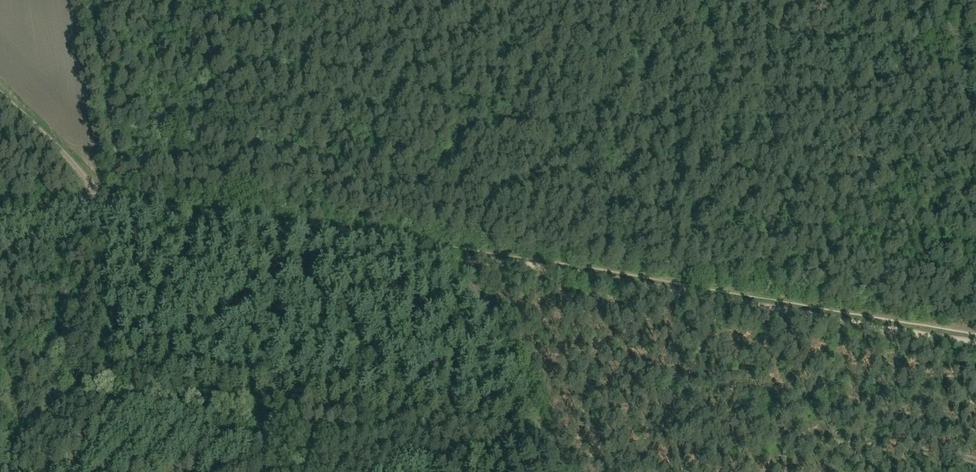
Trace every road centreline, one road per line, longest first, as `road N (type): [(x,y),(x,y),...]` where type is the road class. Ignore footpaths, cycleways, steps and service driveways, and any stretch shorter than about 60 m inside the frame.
road 1 (track): [(454,256),(975,341)]
road 2 (track): [(109,203),(232,212),(454,256)]
road 3 (track): [(454,256),(490,343),(565,471)]
road 4 (track): [(0,87),(109,203)]

